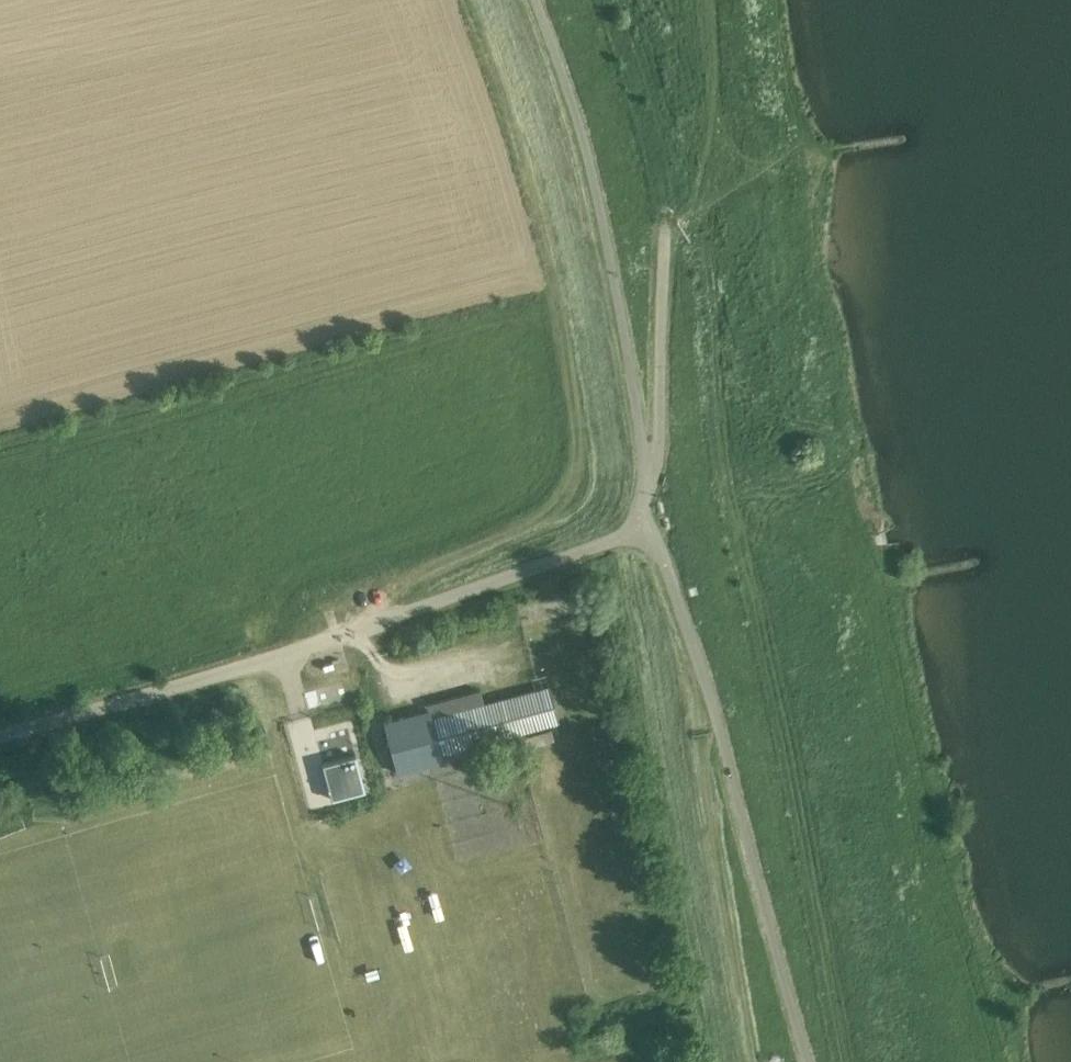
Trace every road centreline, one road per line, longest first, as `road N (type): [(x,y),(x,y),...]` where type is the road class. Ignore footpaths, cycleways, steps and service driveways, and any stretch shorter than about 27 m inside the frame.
road 1 (track): [(341,637),(433,578),(541,523),(559,499),(568,465),(546,274),(469,0)]
road 2 (unclassified): [(0,738),(341,637),(607,543),(647,525),(642,497)]

